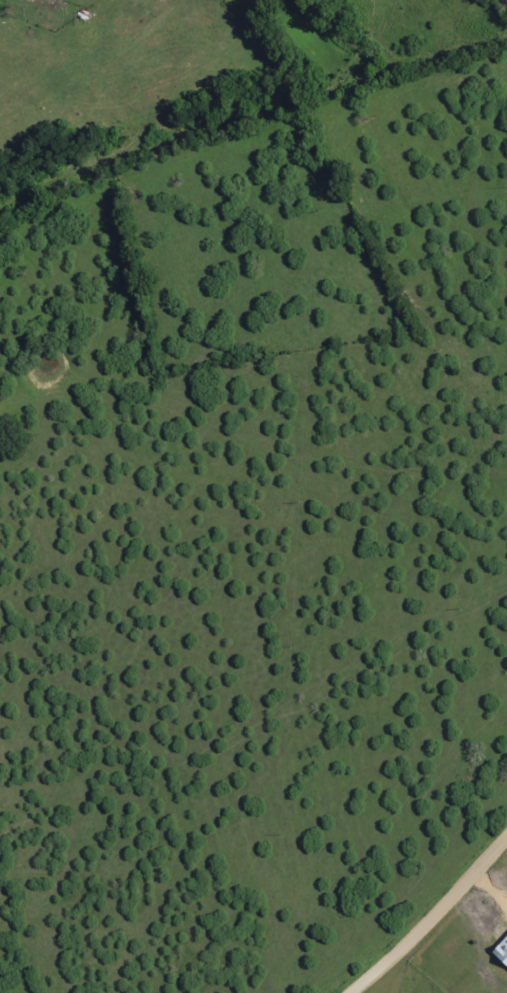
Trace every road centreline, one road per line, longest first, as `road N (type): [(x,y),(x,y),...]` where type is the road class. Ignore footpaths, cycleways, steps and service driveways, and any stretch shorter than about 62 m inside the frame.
road 1 (residential): [(352,992),(506,839)]

